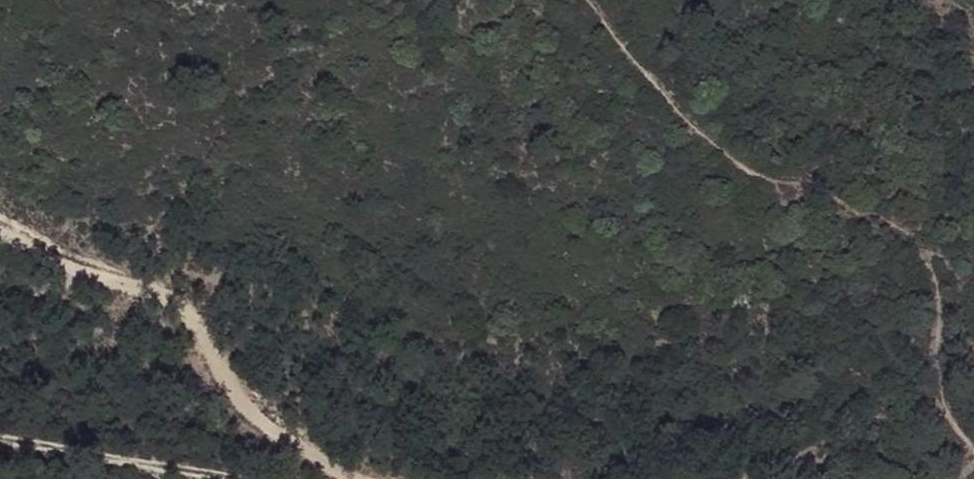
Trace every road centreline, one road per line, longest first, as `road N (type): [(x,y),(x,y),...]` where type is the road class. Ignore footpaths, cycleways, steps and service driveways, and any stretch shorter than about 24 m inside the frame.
road 1 (track): [(352,478),(230,390),(195,316),(0,238)]
road 2 (track): [(212,478),(0,441)]

